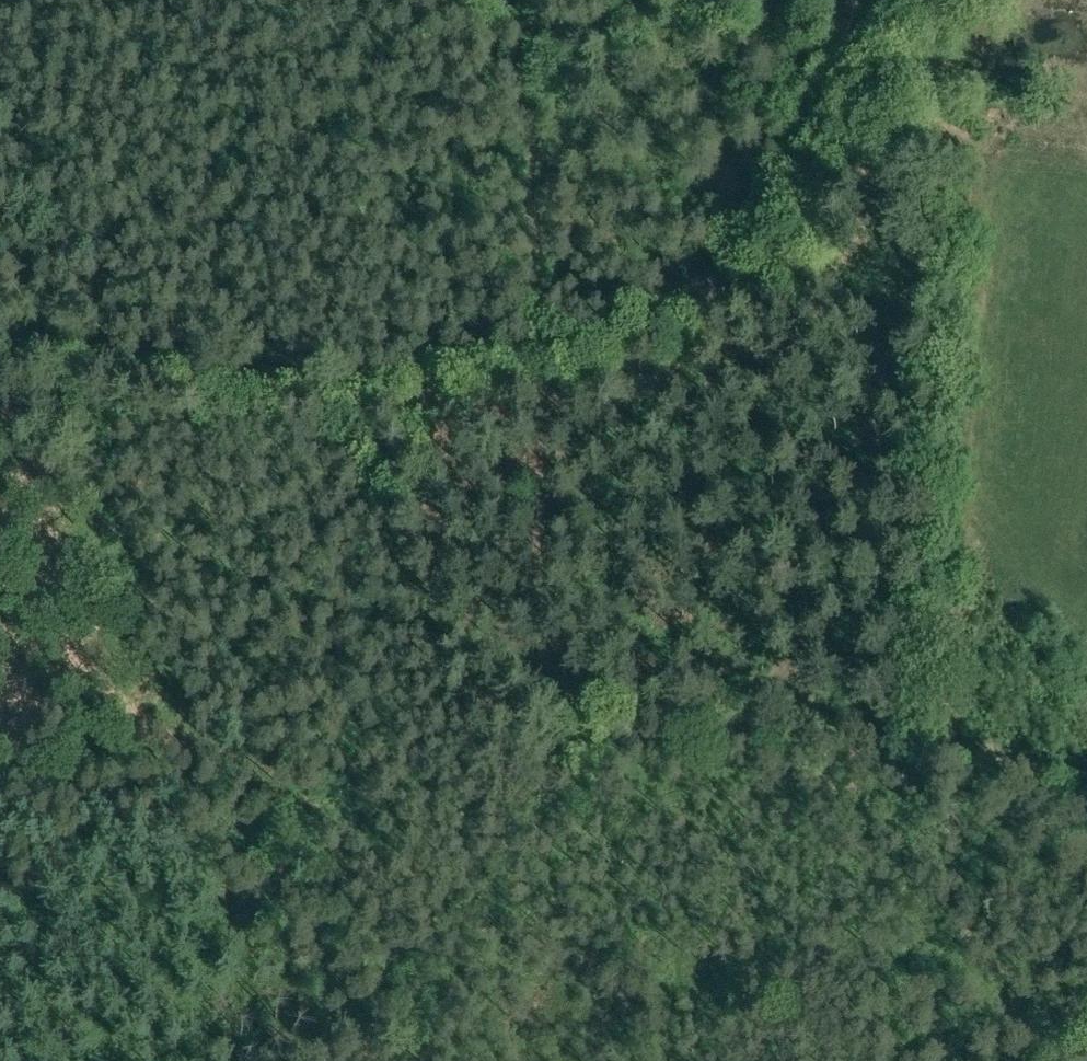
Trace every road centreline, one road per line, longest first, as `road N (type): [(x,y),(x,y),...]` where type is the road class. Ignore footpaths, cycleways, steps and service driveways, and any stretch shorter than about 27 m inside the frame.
road 1 (track): [(955,0),(829,205),(771,275),(664,327),(550,361)]
road 2 (track): [(550,361),(275,397),(173,385),(0,325)]

